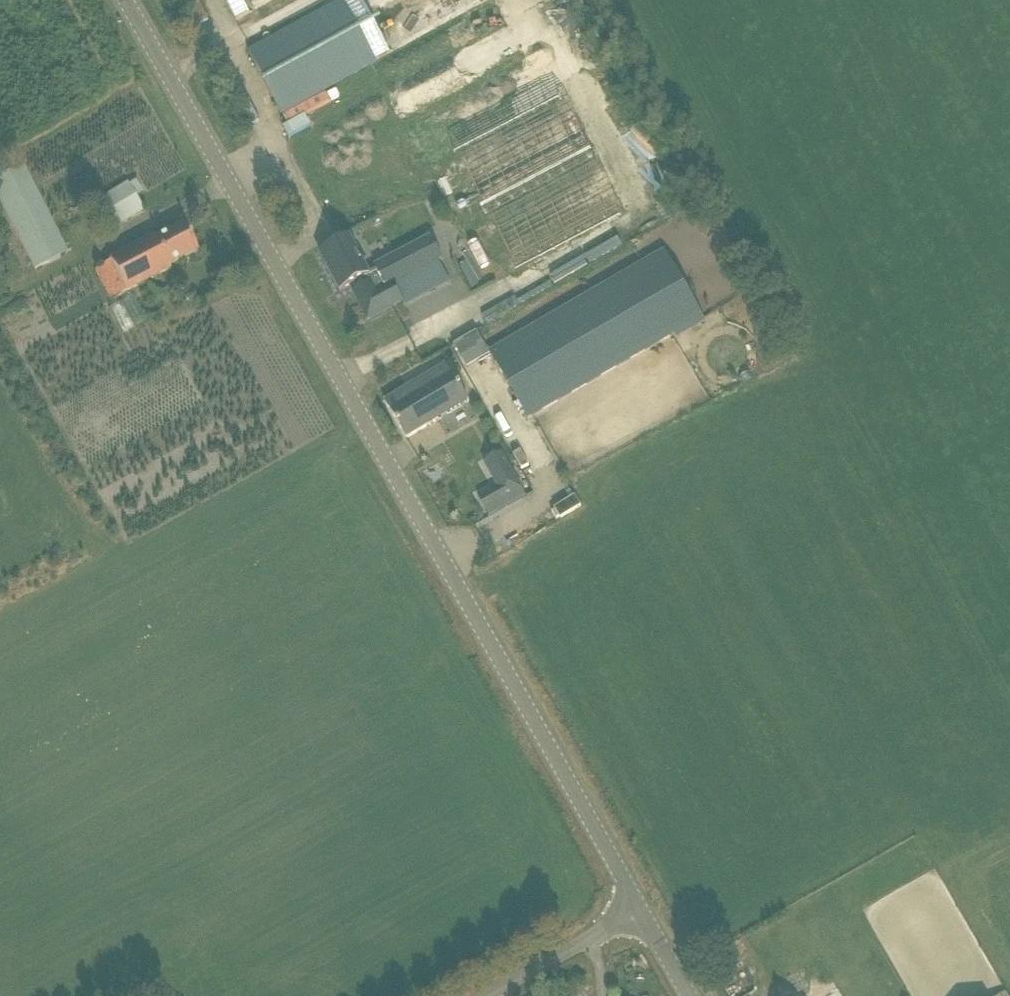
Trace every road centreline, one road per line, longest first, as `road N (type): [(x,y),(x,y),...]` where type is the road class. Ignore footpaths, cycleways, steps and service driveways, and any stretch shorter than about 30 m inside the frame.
road 1 (unclassified): [(638,914),(125,0)]
road 2 (unclassified): [(494,995),(638,914)]

